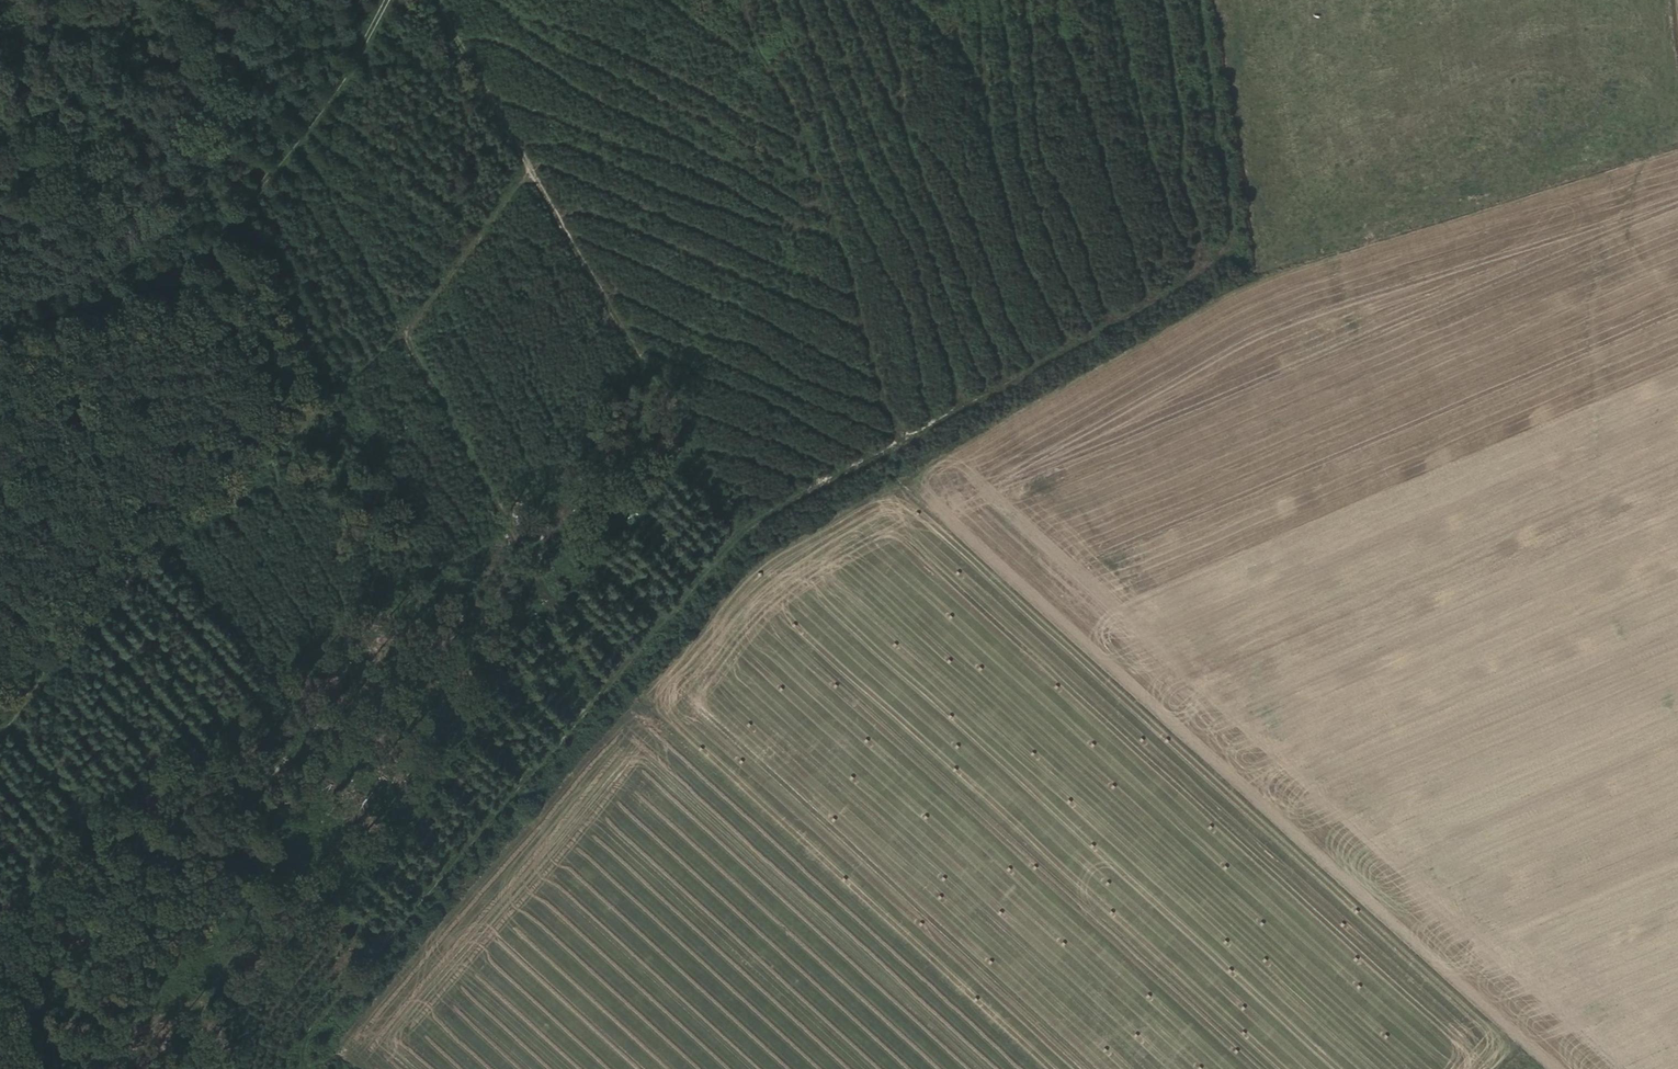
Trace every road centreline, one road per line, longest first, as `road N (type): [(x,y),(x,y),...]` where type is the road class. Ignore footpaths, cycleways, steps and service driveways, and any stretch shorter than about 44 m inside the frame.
road 1 (track): [(310,1068),(311,1027),(721,540),(1199,259)]
road 2 (track): [(396,0),(202,278),(138,306),(0,337)]
road 3 (track): [(270,0),(162,187),(124,218),(0,272)]

